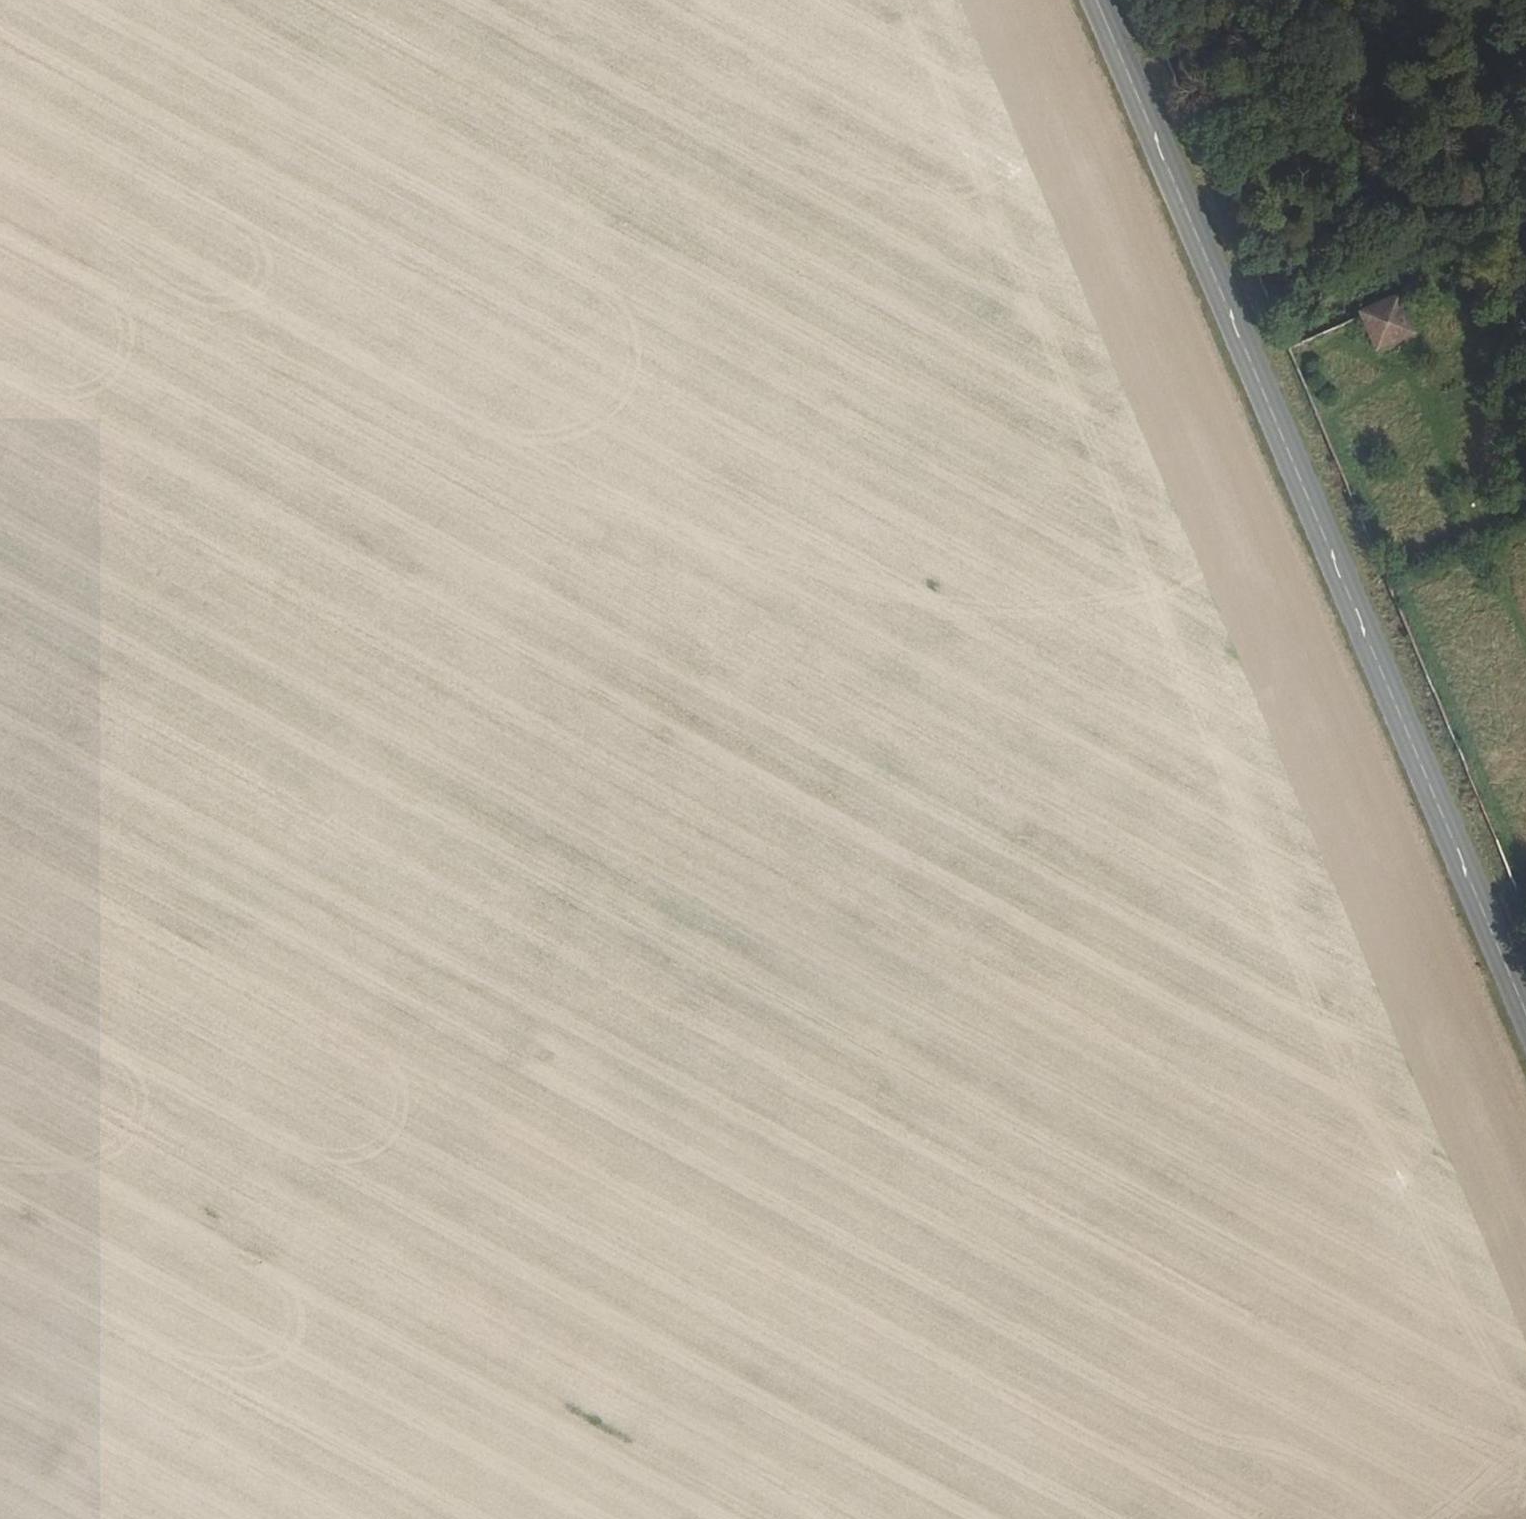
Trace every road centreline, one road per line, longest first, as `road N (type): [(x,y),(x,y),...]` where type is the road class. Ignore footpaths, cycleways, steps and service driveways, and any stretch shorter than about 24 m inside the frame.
road 1 (secondary): [(1525,1021),(1098,0)]

